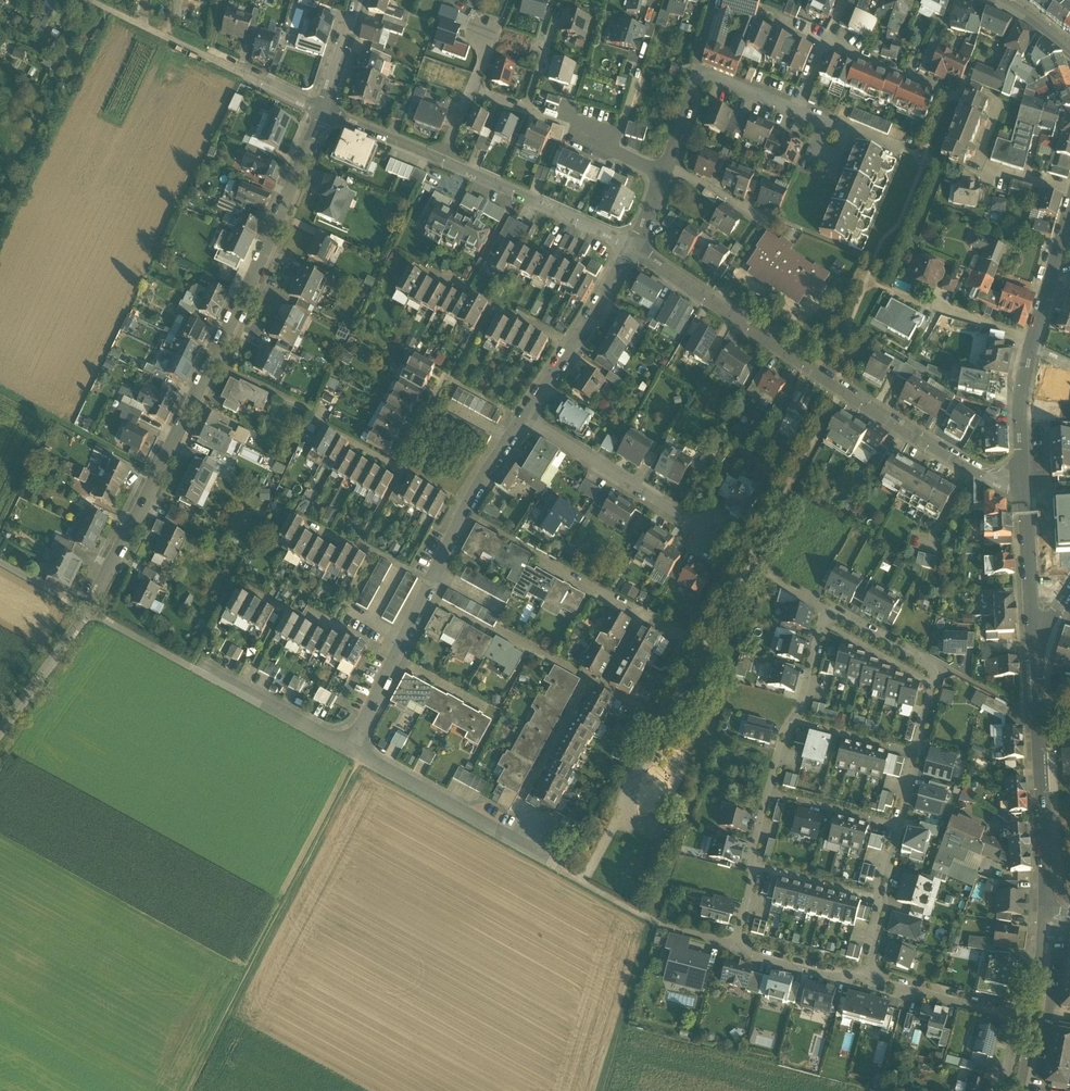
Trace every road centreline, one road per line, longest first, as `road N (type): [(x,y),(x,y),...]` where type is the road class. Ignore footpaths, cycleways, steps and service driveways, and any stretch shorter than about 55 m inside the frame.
road 1 (residential): [(92,612),(270,251),(321,112)]
road 2 (residential): [(634,254),(840,393),(1023,499)]
road 3 (residential): [(828,605),(942,671),(896,826),(866,984)]
road 4 (residential): [(521,422),(465,513),(346,752)]
road 5 (track): [(196,1090),(368,763)]
road 6 (residential): [(734,950),(770,792),(828,605)]
road 7 (residential): [(92,612),(346,752)]
road 8 (residential): [(1033,663),(1045,915)]
road 9 (residential): [(521,422),(731,547)]
road 10 (residential): [(346,752),(560,870)]
road 11 (residential): [(797,112),(826,44),(948,95),(963,92)]
road 12 (residential): [(439,162),(634,254)]
road 13 (residential): [(634,254),(521,422)]
road 14 (track): [(0,391),(160,478)]
road 15 (residential): [(866,984),(1036,1024)]
road 16 (track): [(605,1090),(656,925)]
road 17 (residential): [(1023,499),(1033,663)]
road 18 (residential): [(1030,346),(1020,398),(1023,499)]
road 19 (residential): [(0,735),(92,612)]
road 20 (residential): [(439,162),(482,61),(485,32)]
road 21 (residential): [(734,950),(866,984)]
road 22 (residential): [(1069,218),(1030,346)]
road 23 (residential): [(321,112),(439,162)]
road 24 (residential): [(1069,193),(948,167)]
road 25 (residential): [(665,175),(778,220)]
road 26 (residential): [(213,59),(321,112)]

